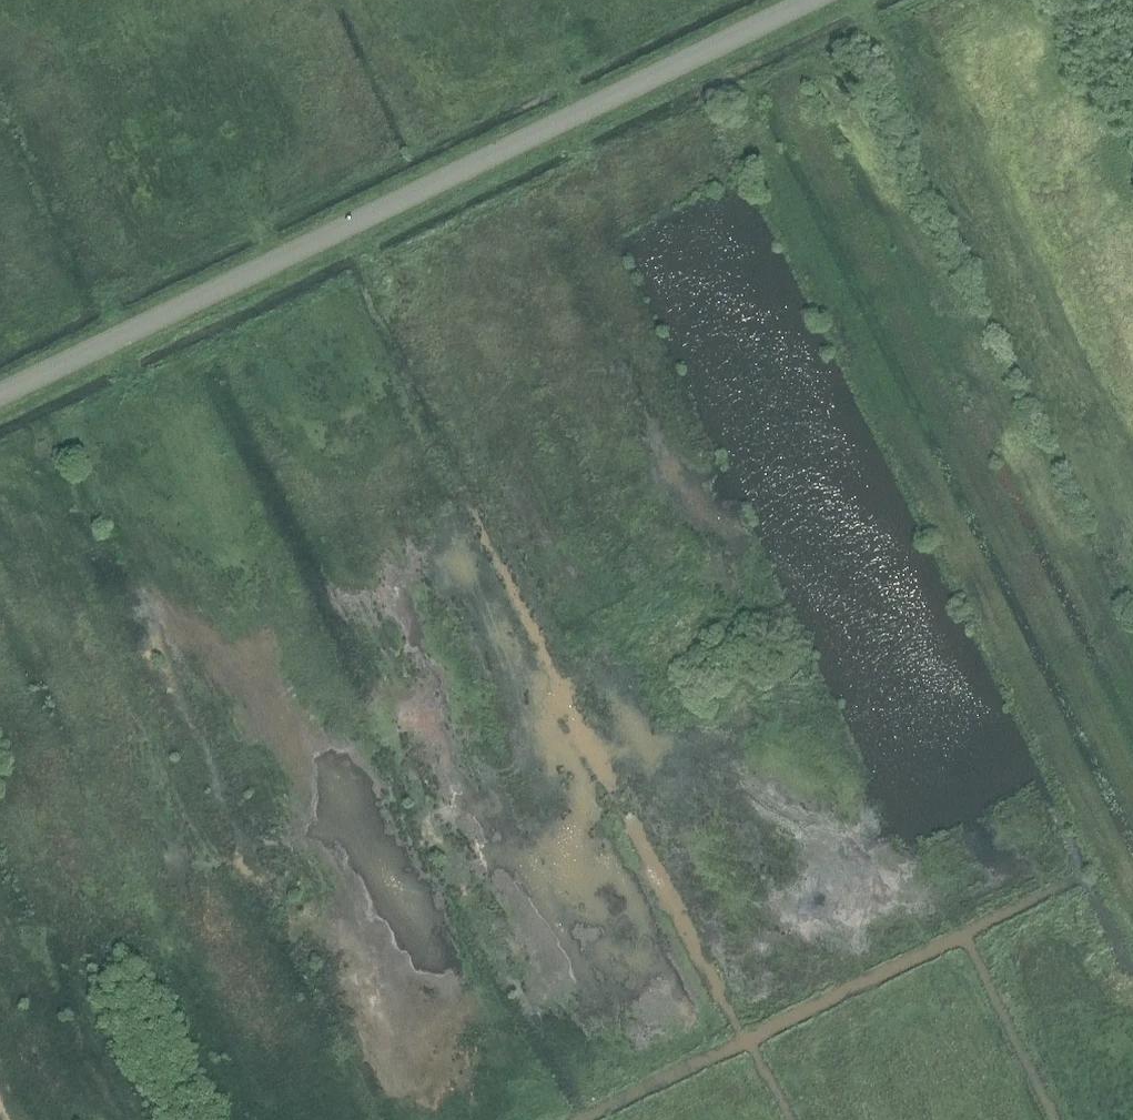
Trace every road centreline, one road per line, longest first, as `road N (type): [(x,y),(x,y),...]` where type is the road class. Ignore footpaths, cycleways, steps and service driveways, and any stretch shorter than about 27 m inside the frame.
road 1 (unclassified): [(0,396),(811,0)]

